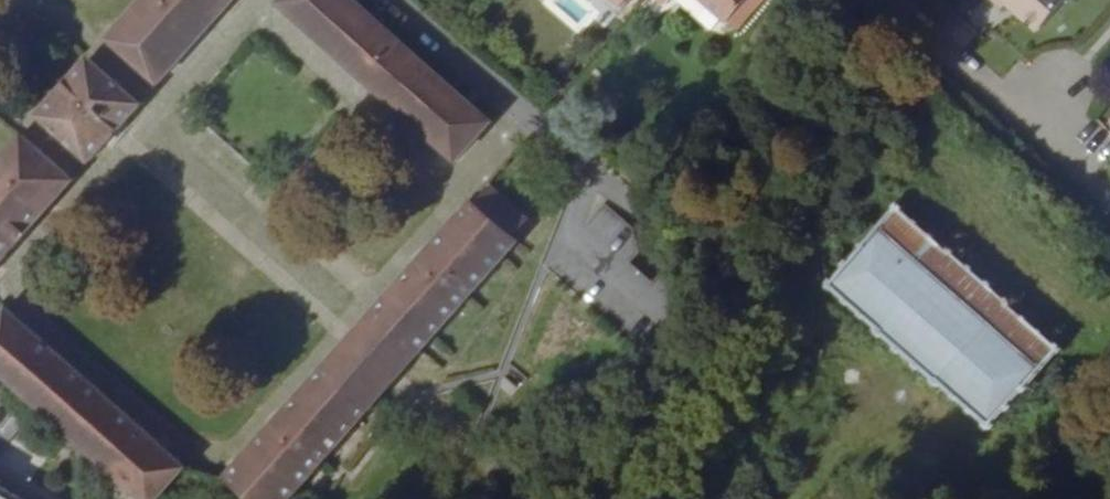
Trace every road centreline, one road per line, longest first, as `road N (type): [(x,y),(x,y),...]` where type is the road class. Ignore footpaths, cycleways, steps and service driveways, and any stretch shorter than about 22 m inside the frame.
road 1 (residential): [(401,0),(589,170),(576,229),(654,310)]
road 2 (residential): [(876,0),(1026,133),(1091,58)]
road 3 (track): [(985,498),(825,308)]

